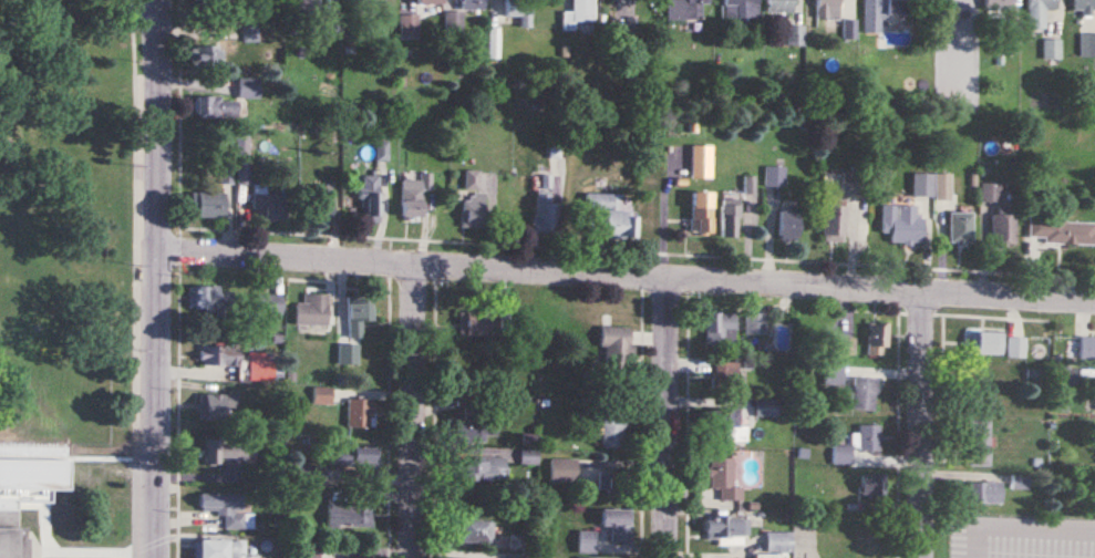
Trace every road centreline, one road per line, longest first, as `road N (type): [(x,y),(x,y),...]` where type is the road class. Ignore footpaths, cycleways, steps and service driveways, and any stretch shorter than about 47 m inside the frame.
road 1 (residential): [(1094,297),(158,250)]
road 2 (residential): [(157,557),(156,0)]
road 3 (residential): [(412,557),(415,261)]
road 4 (residential): [(665,557),(662,276)]
road 5 (residential): [(923,557),(927,290)]

